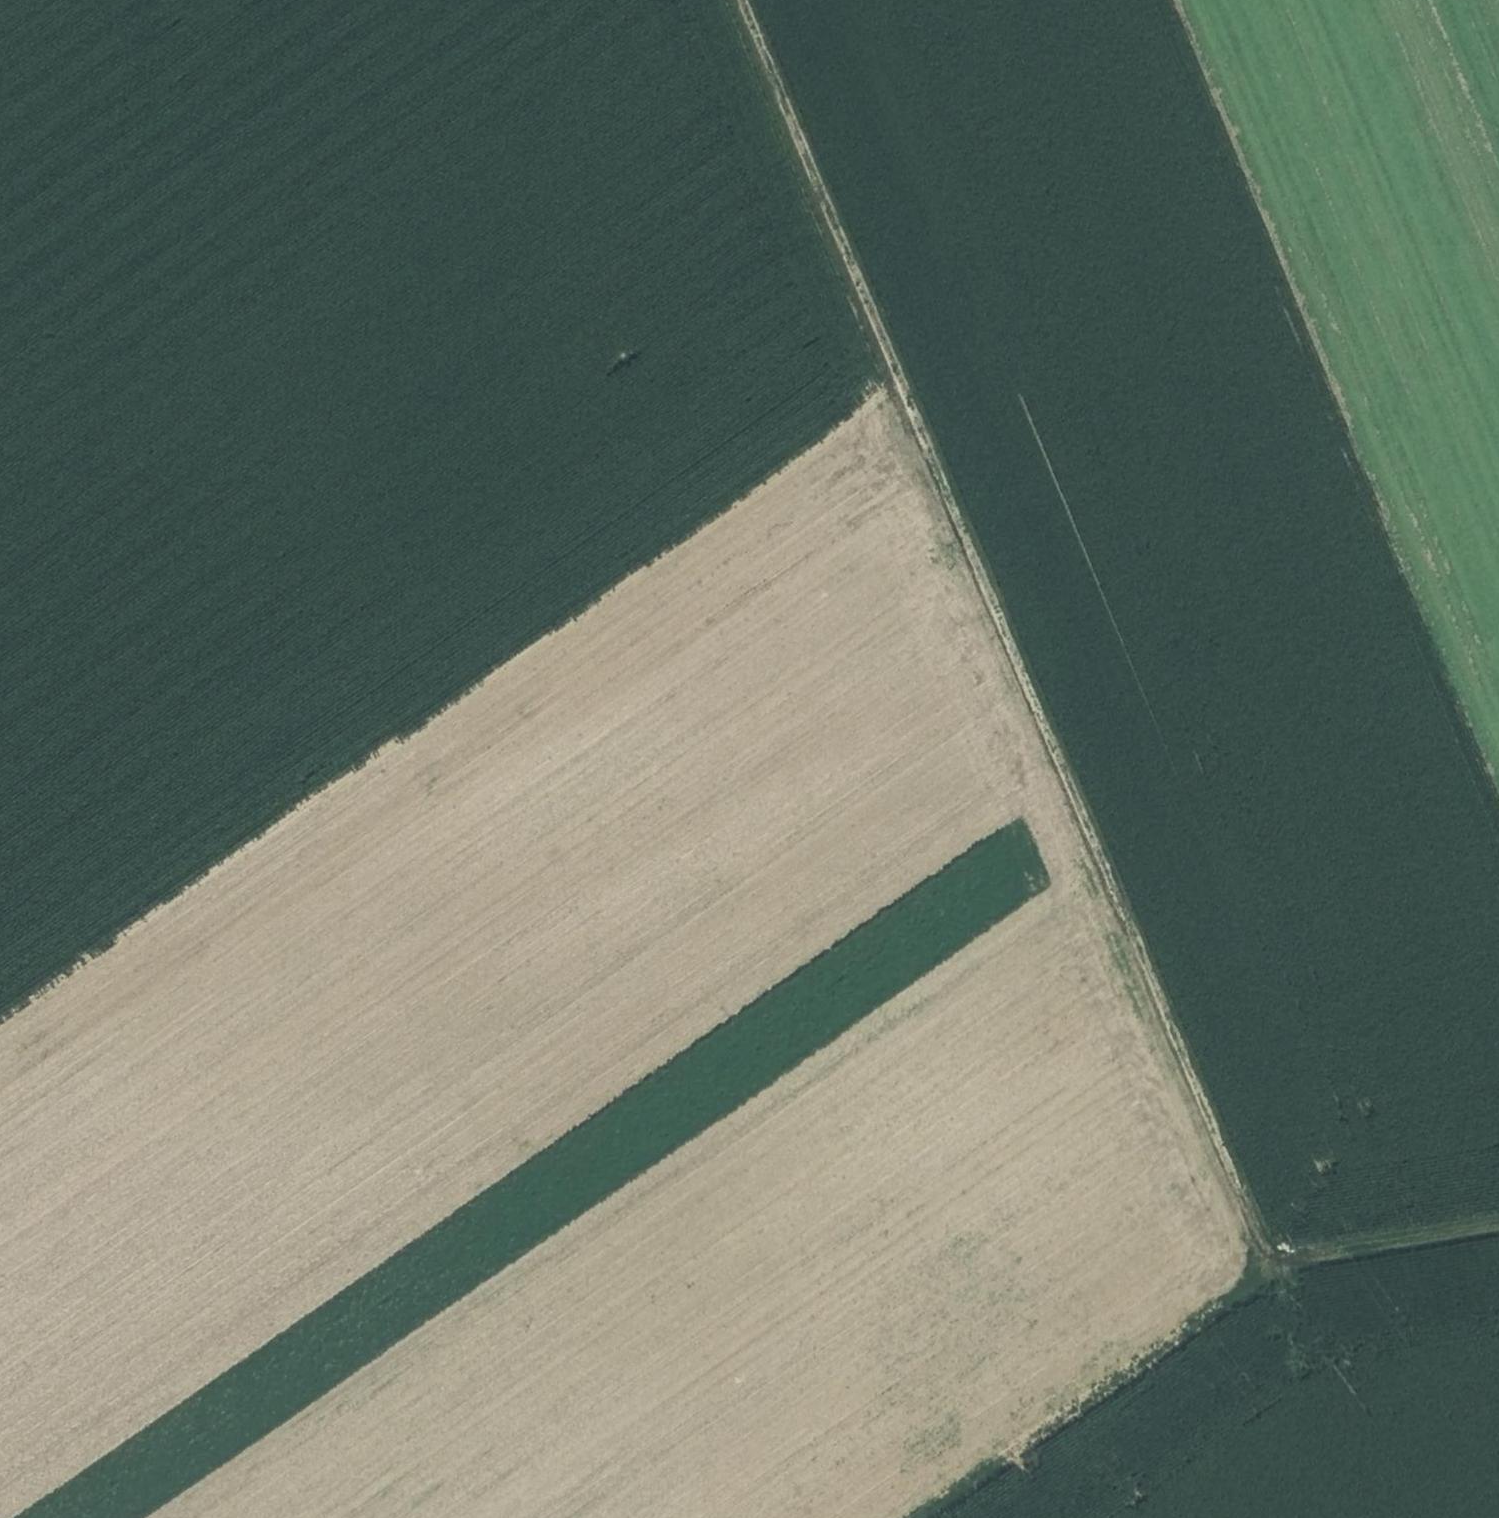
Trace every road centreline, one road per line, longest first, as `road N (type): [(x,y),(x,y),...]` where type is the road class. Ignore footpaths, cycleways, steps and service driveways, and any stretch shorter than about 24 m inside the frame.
road 1 (track): [(1272,1270),(743,0)]
road 2 (track): [(1272,1270),(919,1517)]
road 3 (track): [(1272,1270),(1498,1224)]

